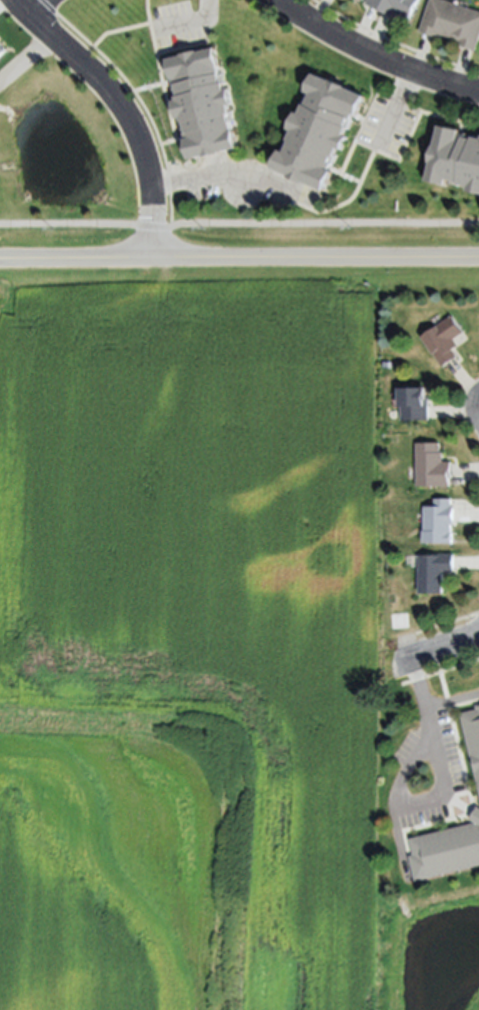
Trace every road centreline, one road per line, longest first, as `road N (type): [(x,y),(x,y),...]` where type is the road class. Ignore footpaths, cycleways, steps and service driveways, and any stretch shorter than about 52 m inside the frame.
road 1 (tertiary): [(0,260),(478,262)]
road 2 (residential): [(27,17),(96,80),(132,129),(150,190),(152,261)]
road 3 (residential): [(478,94),(358,51),(272,0)]

